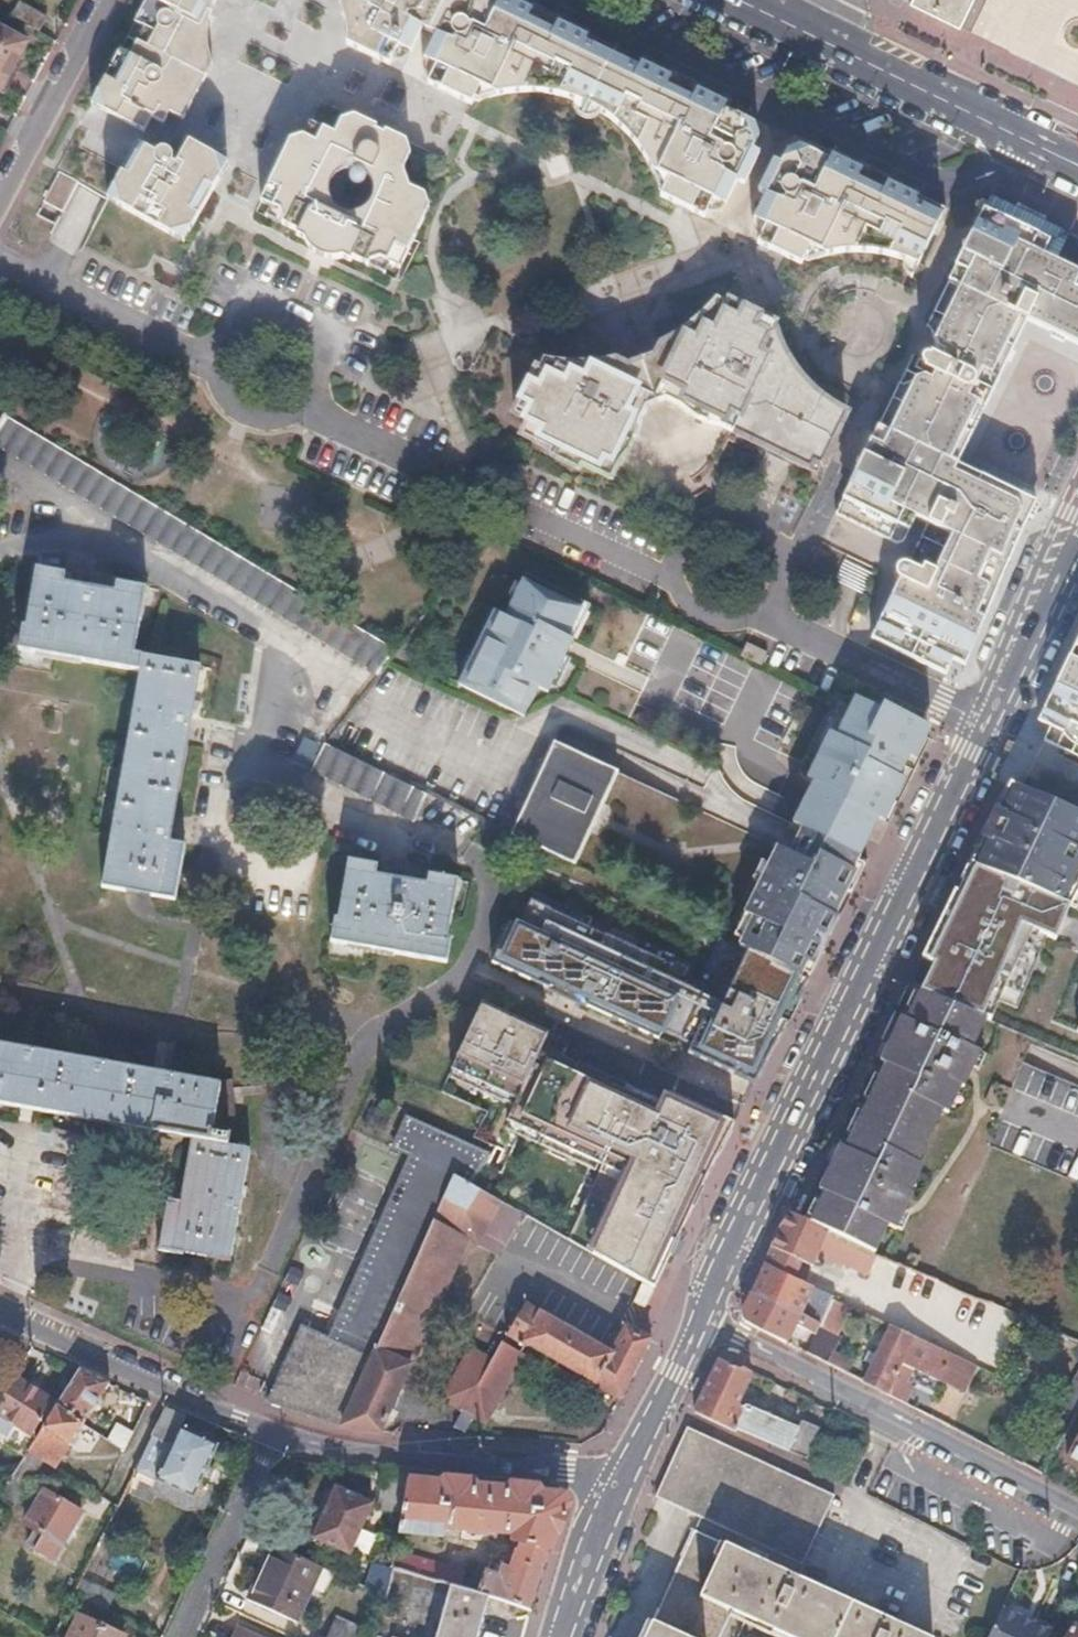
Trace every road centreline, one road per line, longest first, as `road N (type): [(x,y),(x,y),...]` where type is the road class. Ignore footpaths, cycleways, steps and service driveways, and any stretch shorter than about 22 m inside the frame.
road 1 (tertiary): [(701,1318),(985,726)]
road 2 (residential): [(701,1318),(1077,1509)]
road 3 (residential): [(618,1487),(567,1471),(364,1457),(276,1436)]
road 4 (secondary): [(1044,148),(744,0)]
road 5 (residential): [(276,1436),(0,1312)]
road 6 (residential): [(985,726),(759,615)]
road 7 (residential): [(0,259),(216,365)]
road 8 (residential): [(759,615),(777,594),(784,567),(774,535),(747,515),(698,520),(675,545),(672,578)]
road 9 (residential): [(0,208),(109,0)]
road 10 (residential): [(181,1636),(276,1436)]
road 11 (tertiary): [(985,726),(1077,539)]
road 12 (residential): [(305,404),(321,366),(314,338),(293,319),(263,313),(235,325),(216,365)]
road 13 (residential): [(672,578),(487,493)]
road 14 (tertiary): [(618,1487),(701,1318)]
road 15 (tertiary): [(561,1636),(618,1487)]
road 16 (residential): [(442,471),(305,404)]
road 17 (residential): [(216,365),(224,393),(246,413),(277,418),(305,404)]

